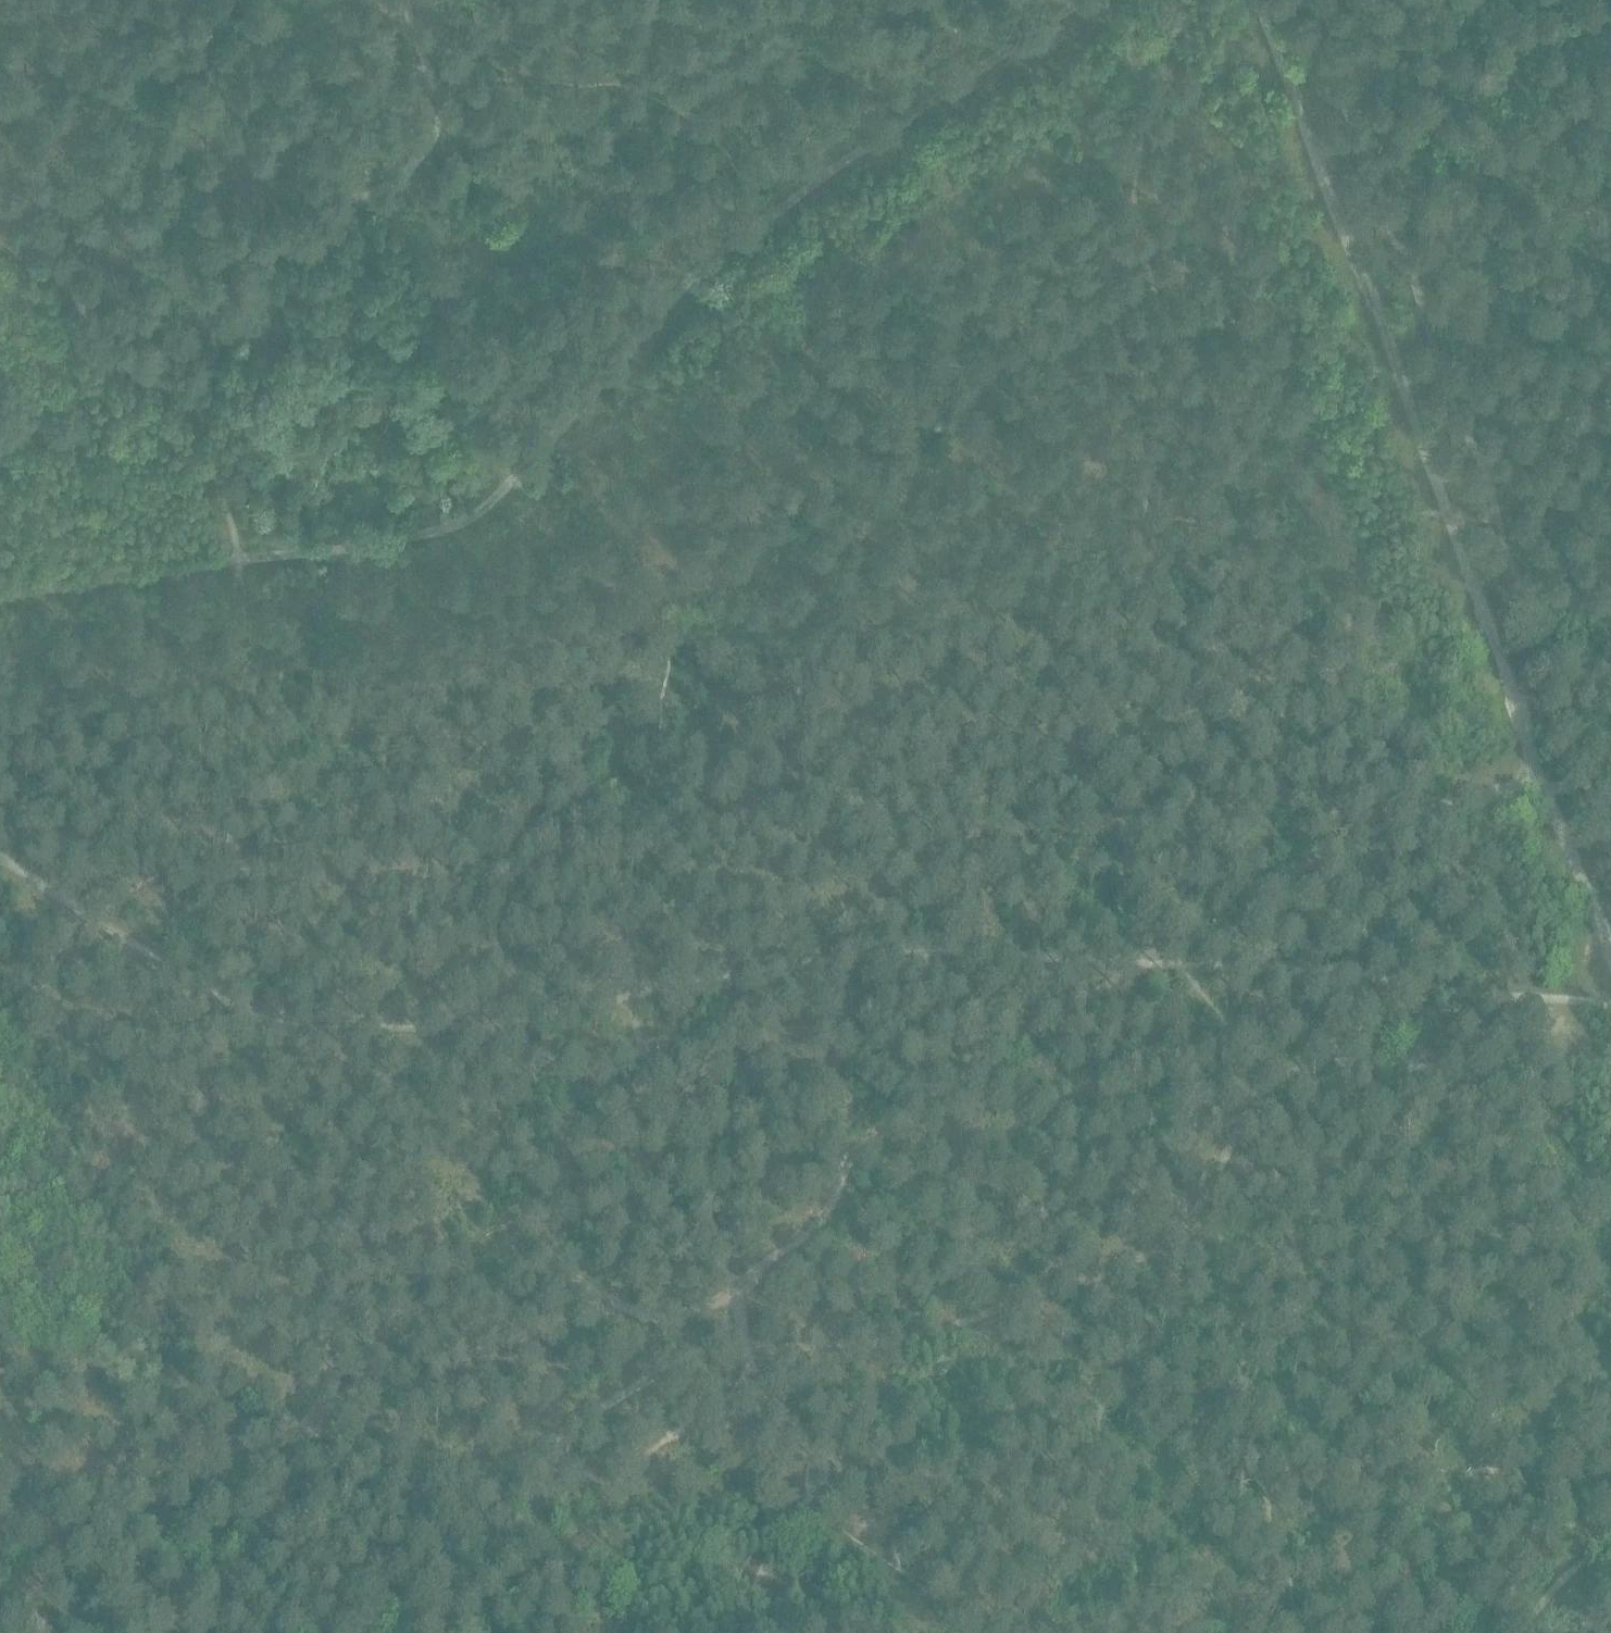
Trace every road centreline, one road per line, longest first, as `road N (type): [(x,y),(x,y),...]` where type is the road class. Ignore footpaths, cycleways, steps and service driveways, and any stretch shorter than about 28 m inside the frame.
road 1 (track): [(405,0),(439,121),(391,187)]

